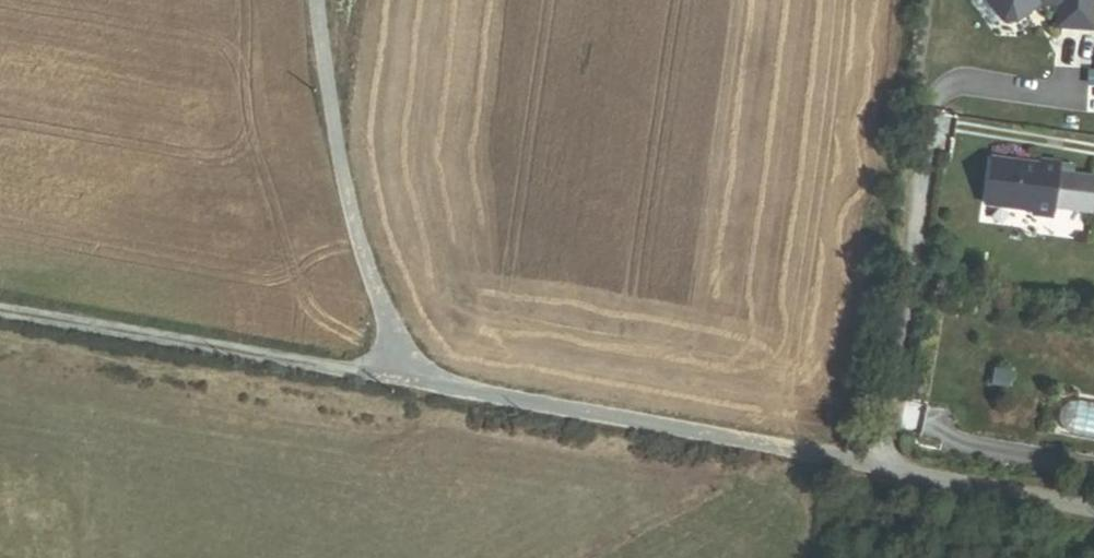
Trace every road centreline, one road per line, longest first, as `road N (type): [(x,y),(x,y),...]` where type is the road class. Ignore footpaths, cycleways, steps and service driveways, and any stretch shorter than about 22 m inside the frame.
road 1 (unclassified): [(428,389),(0,313)]
road 2 (unclassified): [(428,389),(383,347),(339,187),(317,0)]
road 3 (unclassified): [(835,463),(428,389)]
road 4 (residential): [(1093,512),(835,463)]

